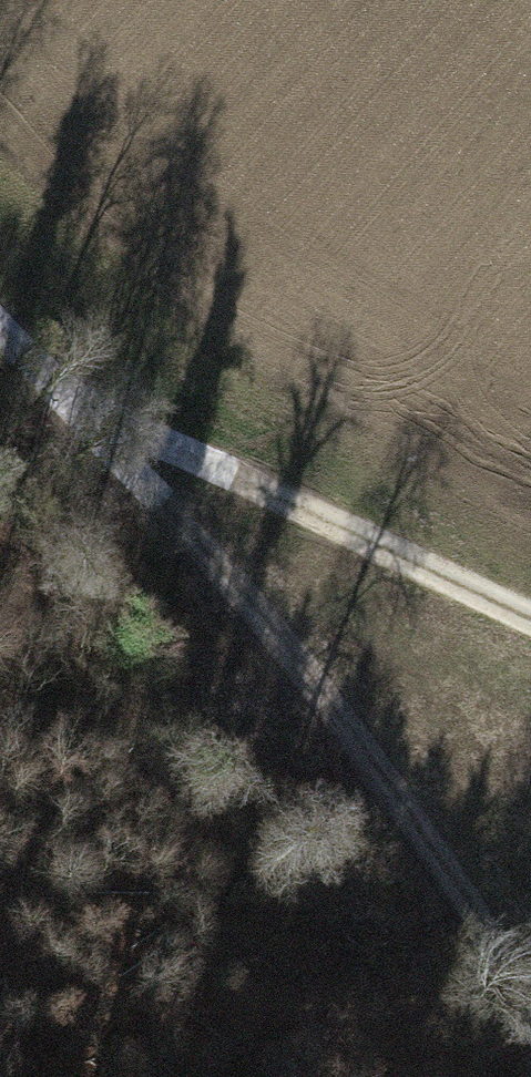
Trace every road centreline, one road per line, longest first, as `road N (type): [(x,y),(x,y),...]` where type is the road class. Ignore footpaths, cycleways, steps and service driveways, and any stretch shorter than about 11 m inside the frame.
road 1 (track): [(530,982),(380,744),(64,381)]
road 2 (track): [(530,604),(64,381)]

